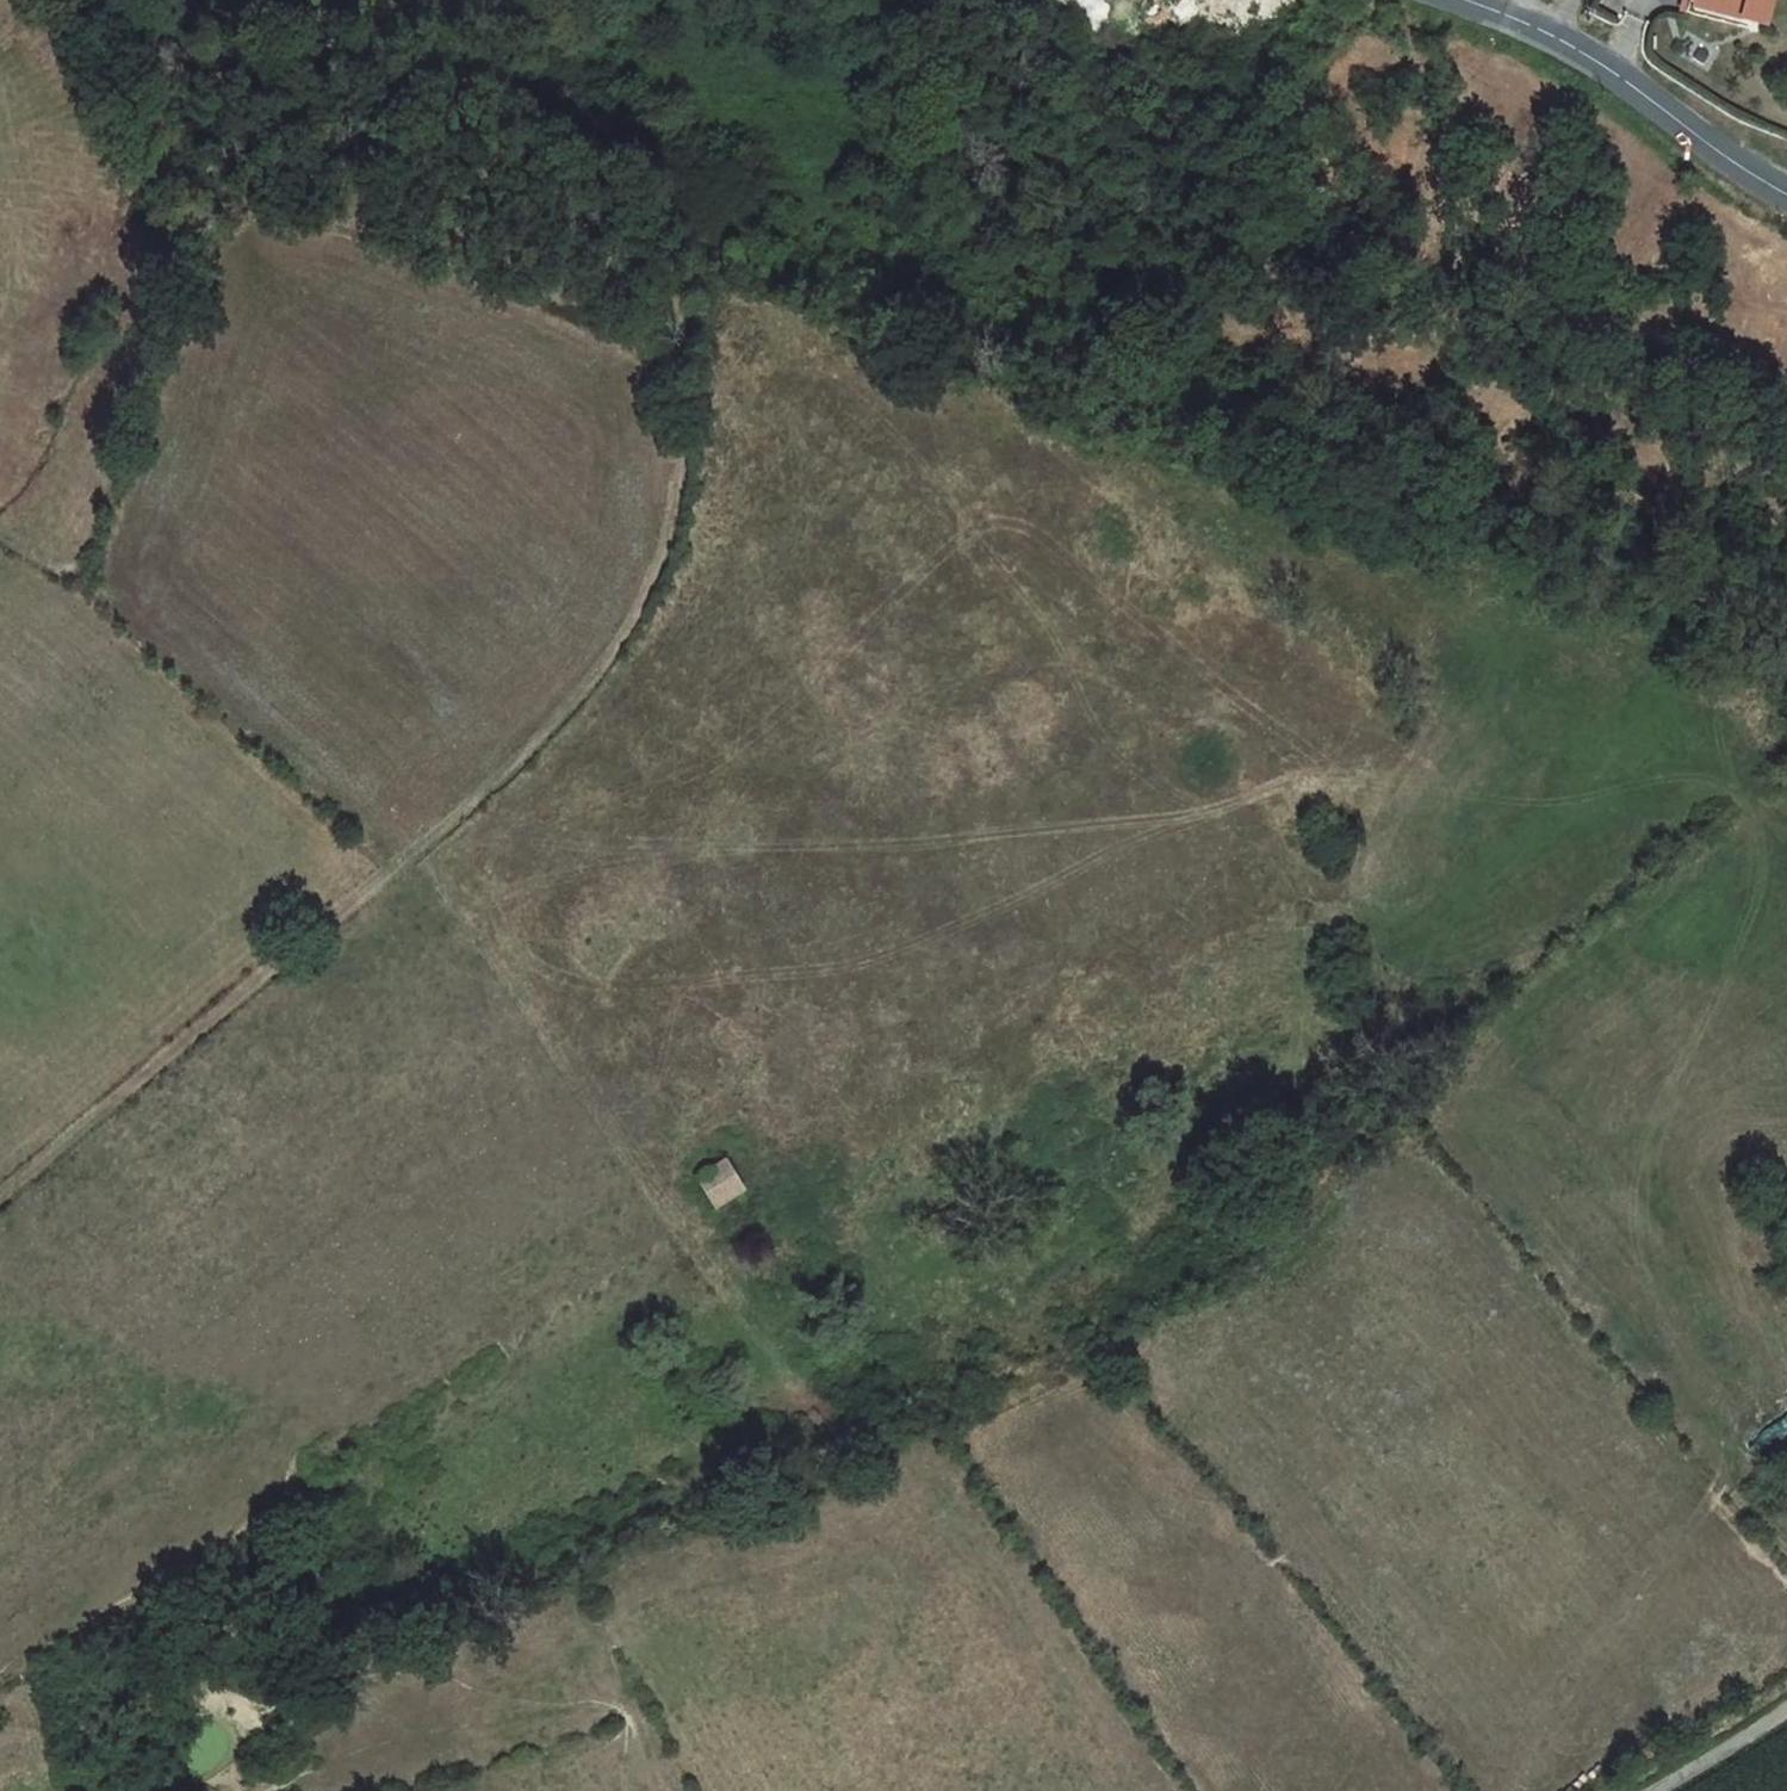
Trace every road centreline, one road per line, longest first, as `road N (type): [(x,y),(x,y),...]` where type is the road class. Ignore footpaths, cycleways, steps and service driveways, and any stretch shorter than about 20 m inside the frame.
road 1 (secondary): [(1463,0),(1571,46),(1786,197)]
road 2 (unclassified): [(1786,1714),(1664,1790)]

